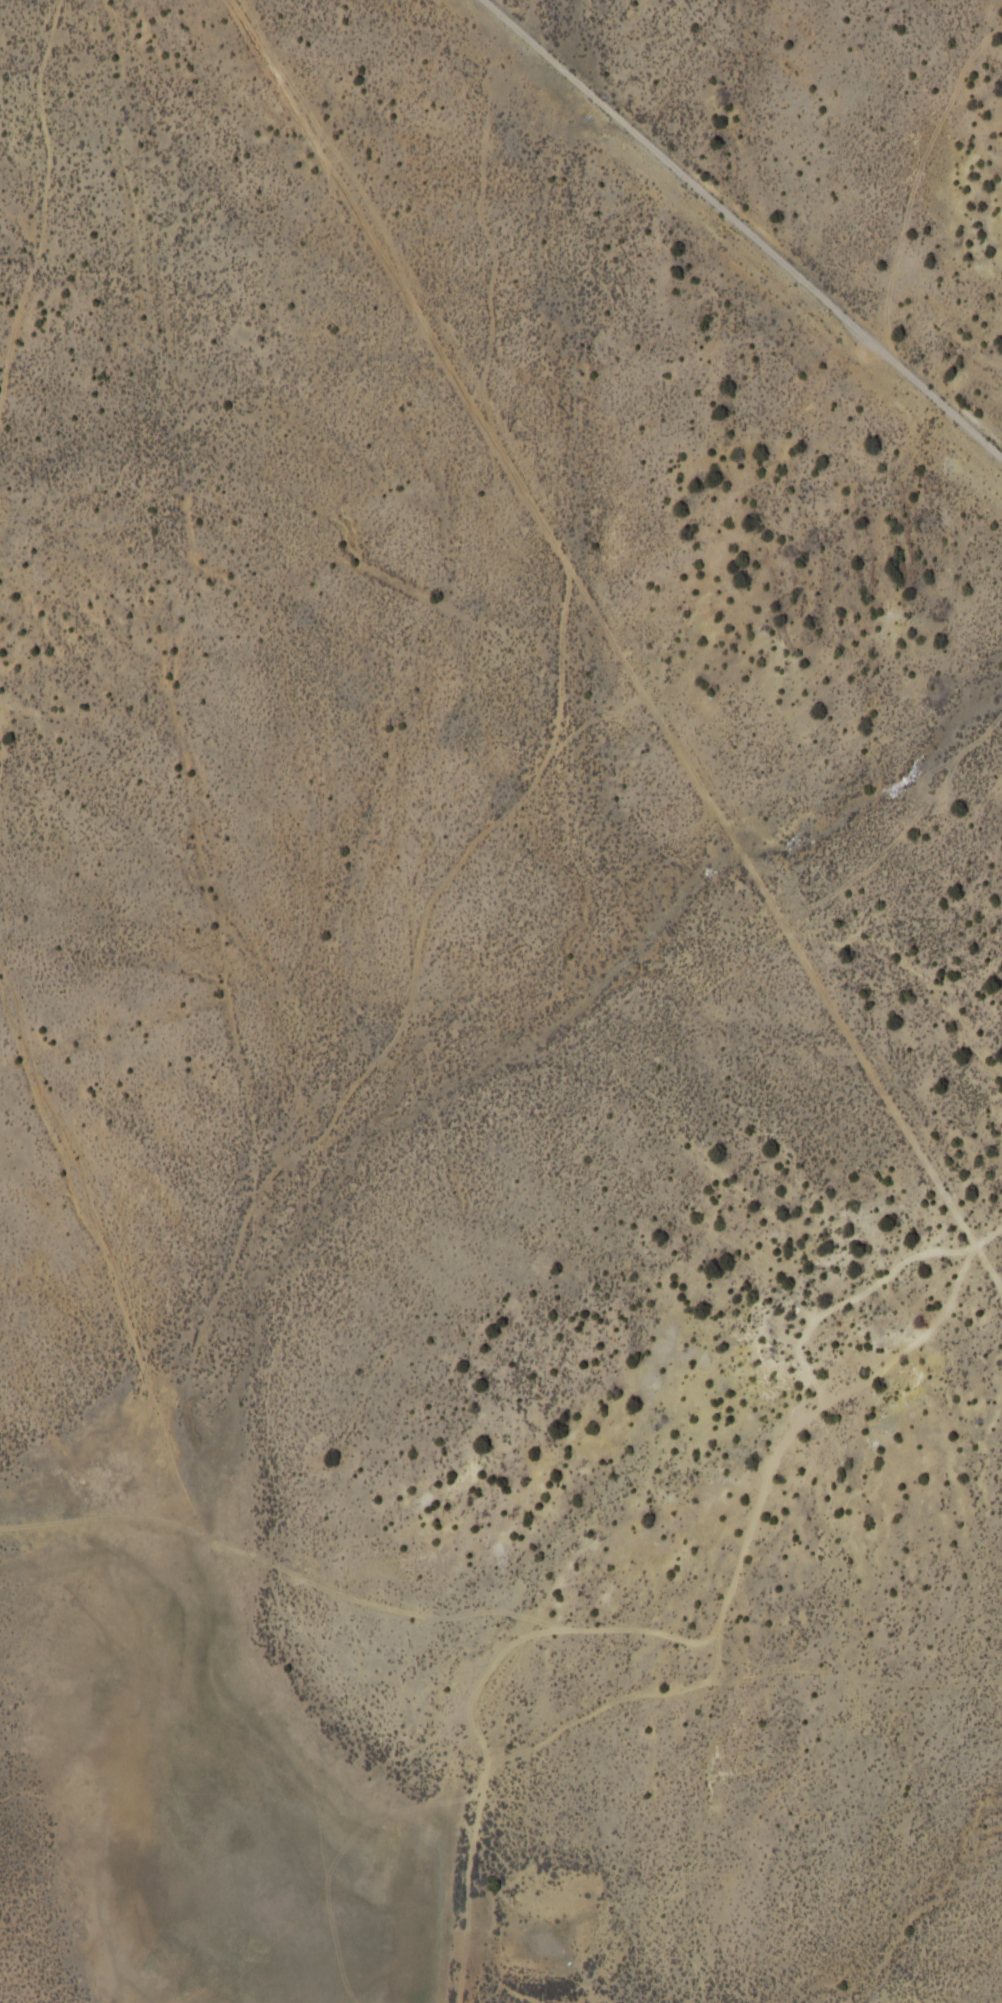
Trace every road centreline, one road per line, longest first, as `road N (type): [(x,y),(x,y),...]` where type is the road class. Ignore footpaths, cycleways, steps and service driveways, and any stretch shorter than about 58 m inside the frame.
road 1 (track): [(1001,1673),(918,1669),(610,1600),(87,1511),(0,1509)]
road 2 (track): [(1001,498),(447,0)]

